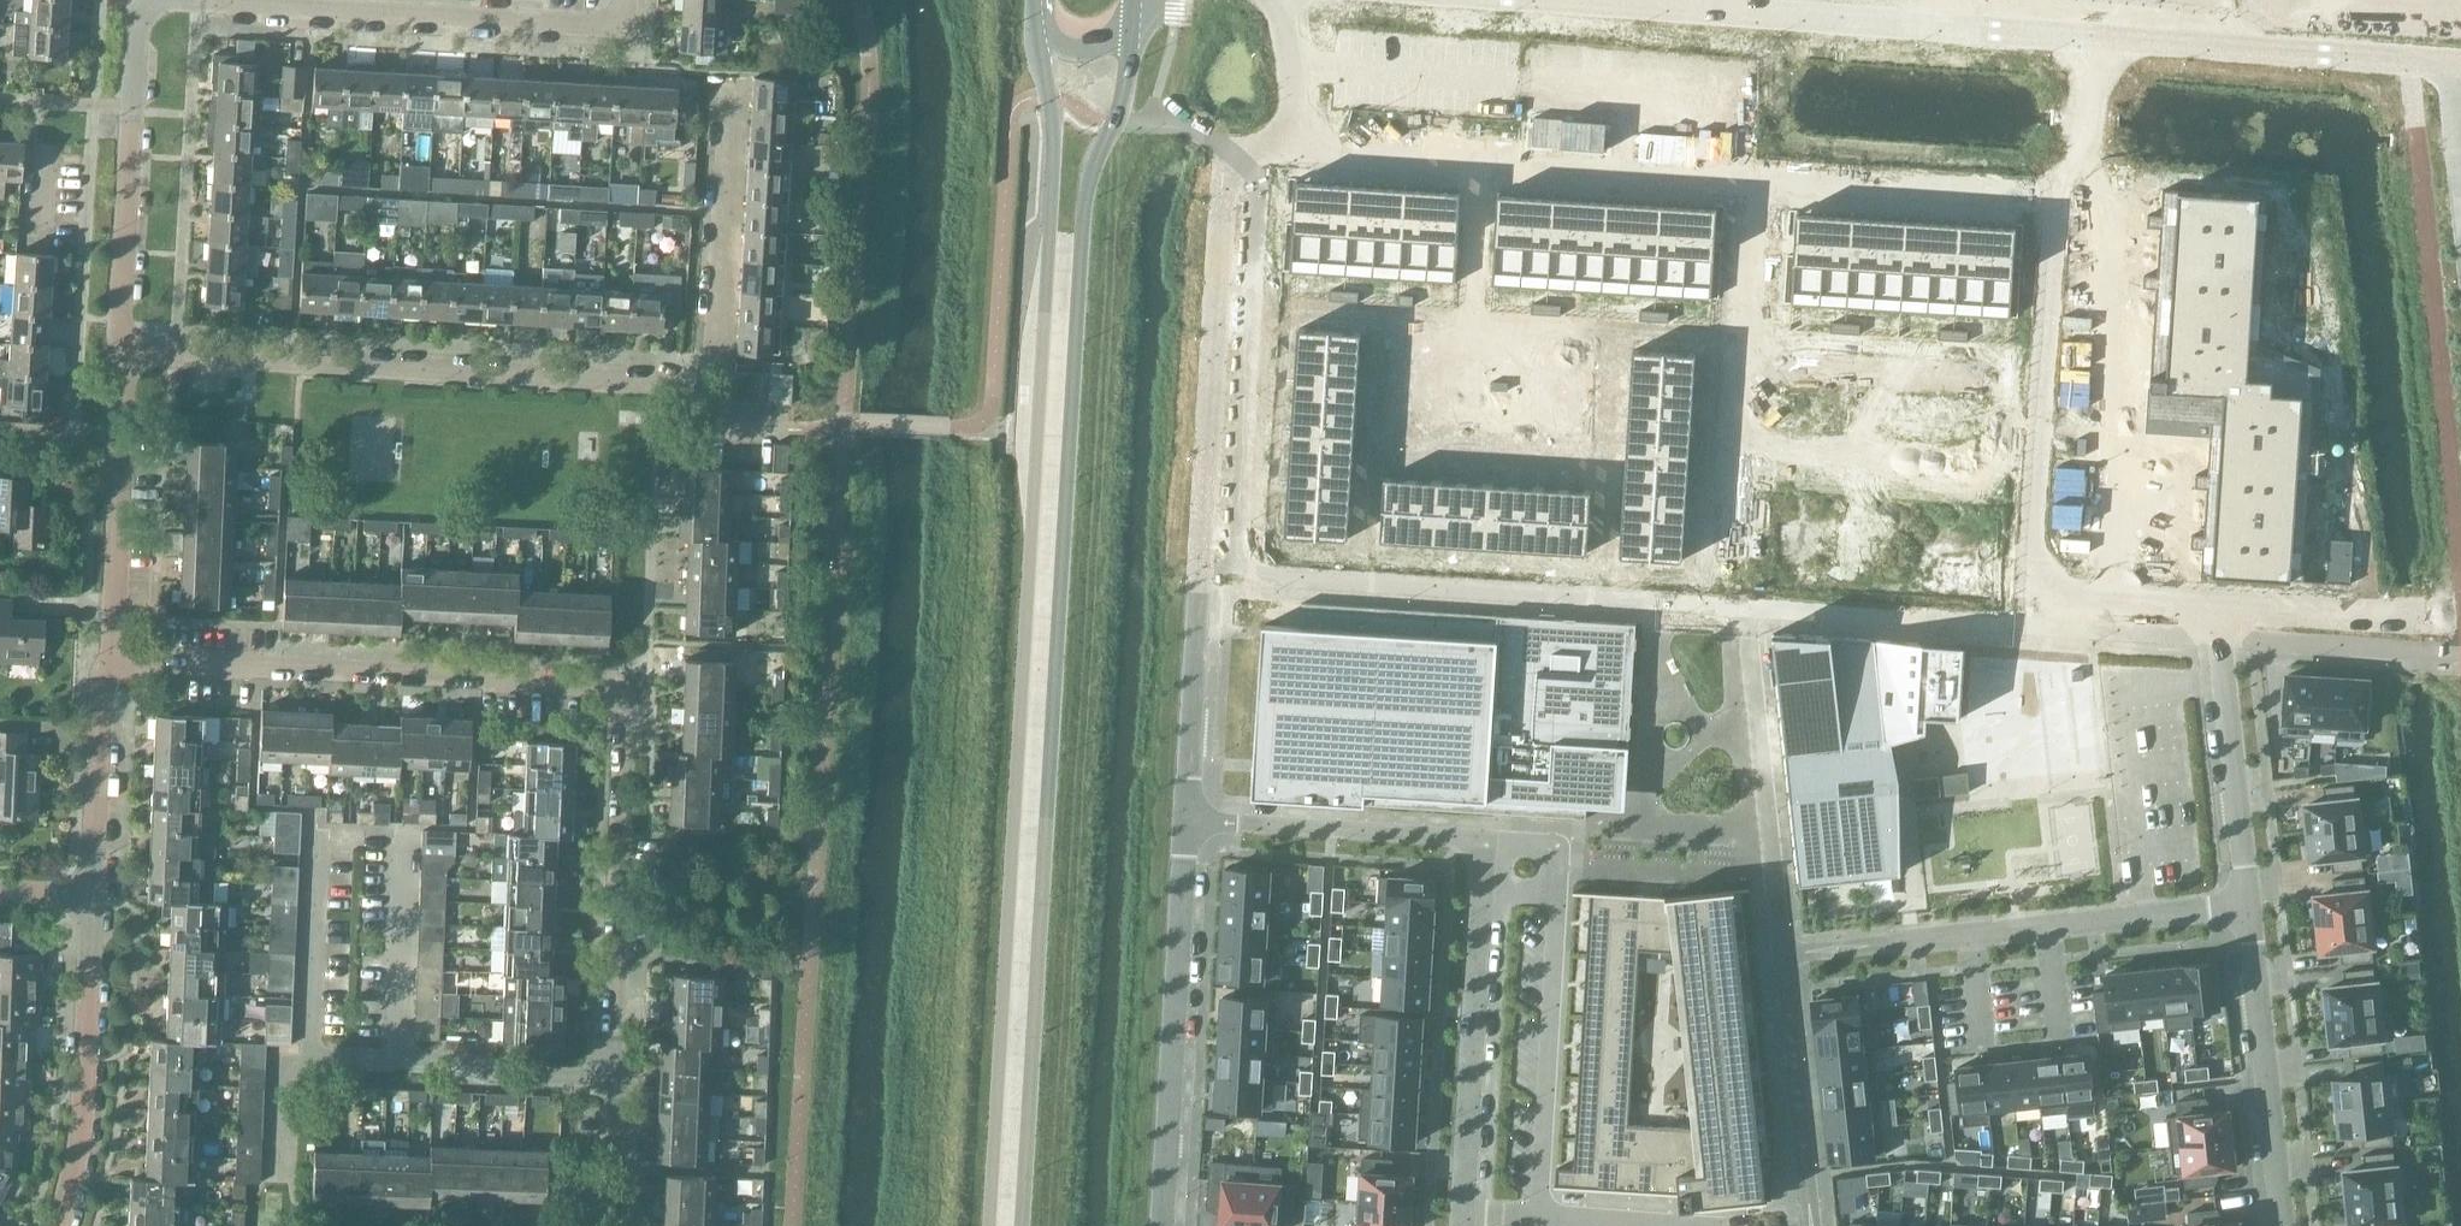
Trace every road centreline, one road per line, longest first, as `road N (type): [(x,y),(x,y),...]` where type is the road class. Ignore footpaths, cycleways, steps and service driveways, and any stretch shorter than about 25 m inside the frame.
road 1 (secondary): [(1036,2),(1036,59),(1055,149),(989,1225)]
road 2 (secondary): [(1024,1225),(1083,243),(1088,184),(1121,110),(1132,21)]
road 3 (residential): [(1745,179),(1340,159),(1295,136),(1242,163),(1227,180),(1192,822)]
road 4 (residential): [(613,1077),(625,693),(609,681),(108,657)]
road 5 (residential): [(122,347),(706,384)]
road 6 (residential): [(2213,600),(2028,588),(2059,195)]
road 7 (residential): [(1544,0),(2098,41)]
road 8 (residential): [(613,1077),(322,1066),(294,1075),(290,1178)]
road 9 (residential): [(1440,834),(1470,848),(1475,861),(1456,1225)]
road 10 (residential): [(228,0),(607,22),(624,0)]
road 11 (residential): [(1192,822),(1165,1225)]
road 12 (residential): [(1745,179),(1723,558)]
road 13 (residential): [(2098,41),(2457,68)]
road 14 (residential): [(1897,941),(2244,909)]
road 15 (residential): [(60,1225),(80,1154),(95,896)]
road 16 (residential): [(2280,1225),(2244,909)]
road 17 (residential): [(2059,195),(1745,179)]
road 18 (residential): [(2244,909),(2213,600)]
road 19 (residential): [(706,384),(728,89)]
road 20 (residential): [(1440,834),(1192,822)]
road 21 (residential): [(2460,613),(2213,600)]
road 22 (residential): [(95,896),(108,657)]
road 23 (residential): [(122,347),(135,109)]
road 24 (residential): [(108,657),(118,451)]
road 25 (residential): [(2098,41),(2088,154),(2059,195)]
road 26 (residential): [(607,1225),(613,1077)]
road 27 (residential): [(135,109),(0,101)]
road 28 (residential): [(1036,2),(1049,31),(1070,44),(1099,43),(1132,21)]

